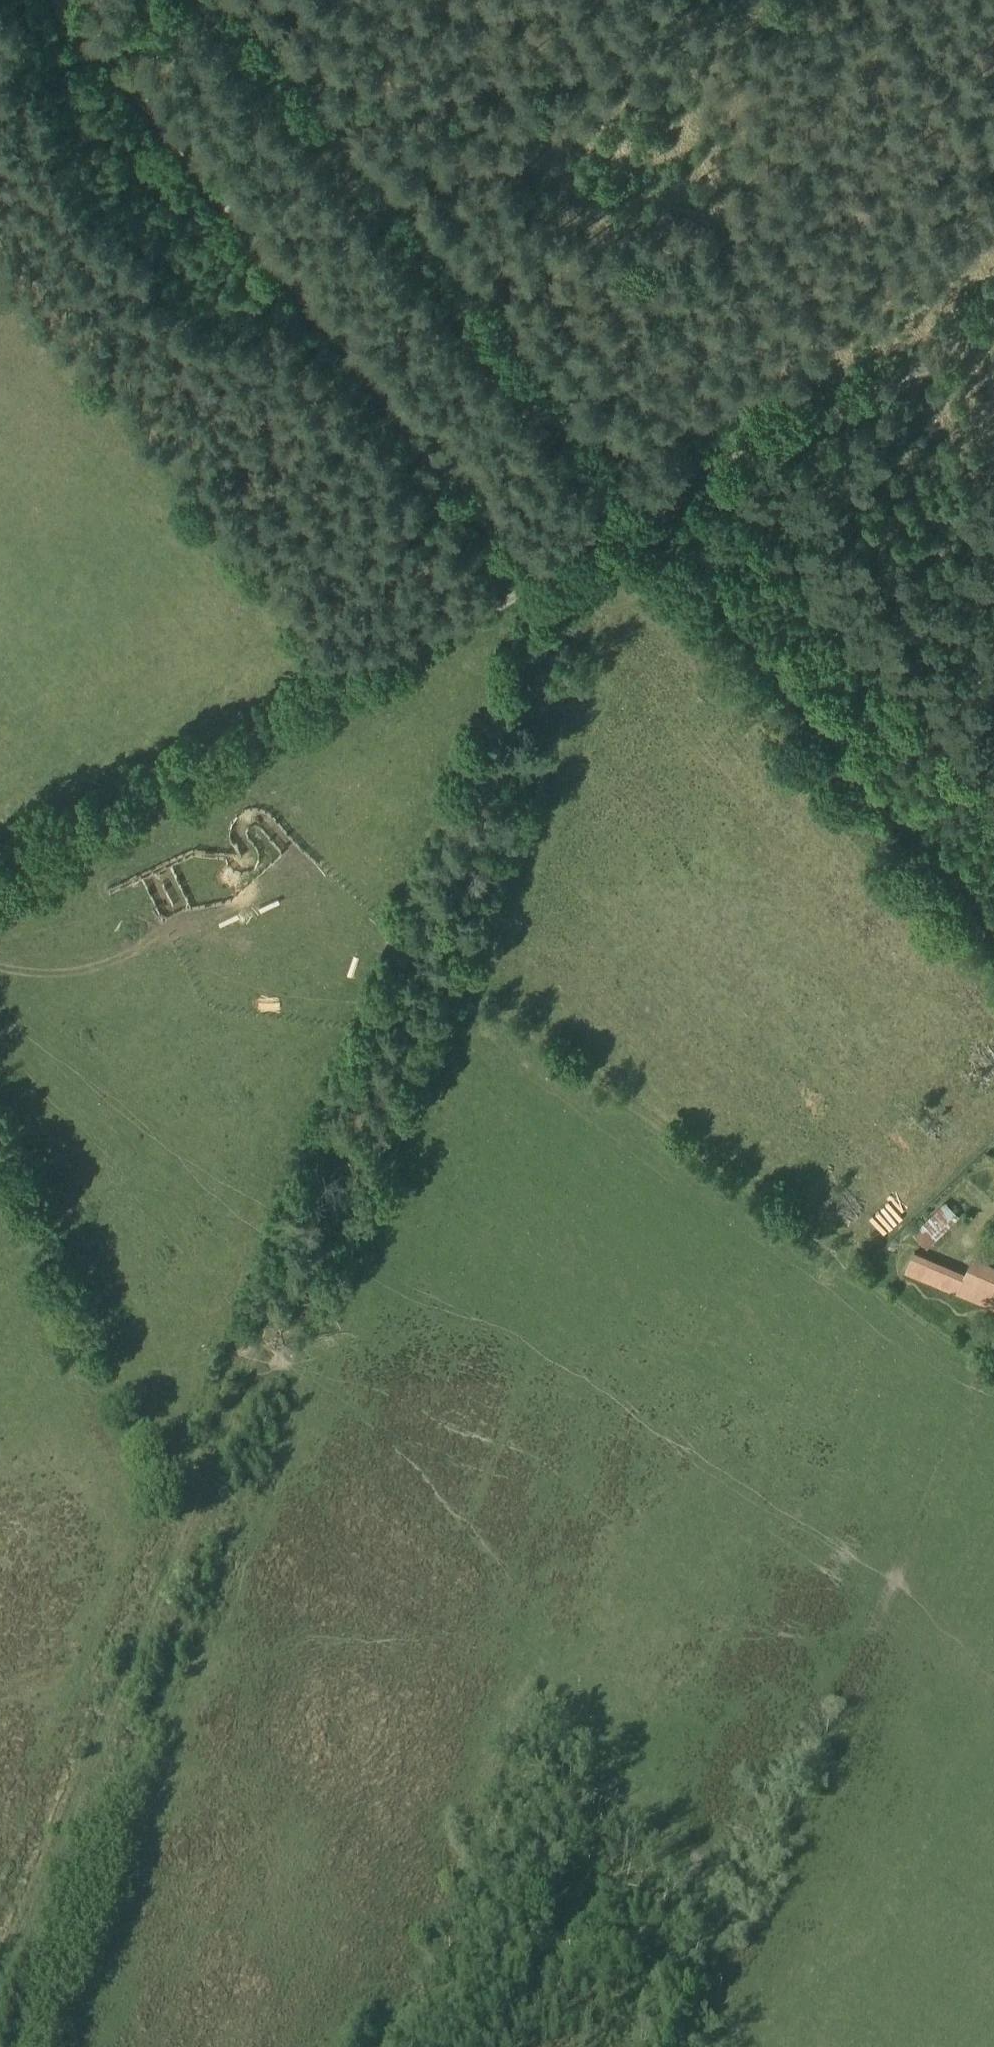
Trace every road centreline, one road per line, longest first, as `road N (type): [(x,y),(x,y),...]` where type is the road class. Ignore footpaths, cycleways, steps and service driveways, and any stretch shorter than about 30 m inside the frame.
road 1 (track): [(54,0),(534,582)]
road 2 (track): [(0,872),(534,582)]
road 3 (track): [(993,946),(647,522)]
road 4 (track): [(647,522),(993,333)]

